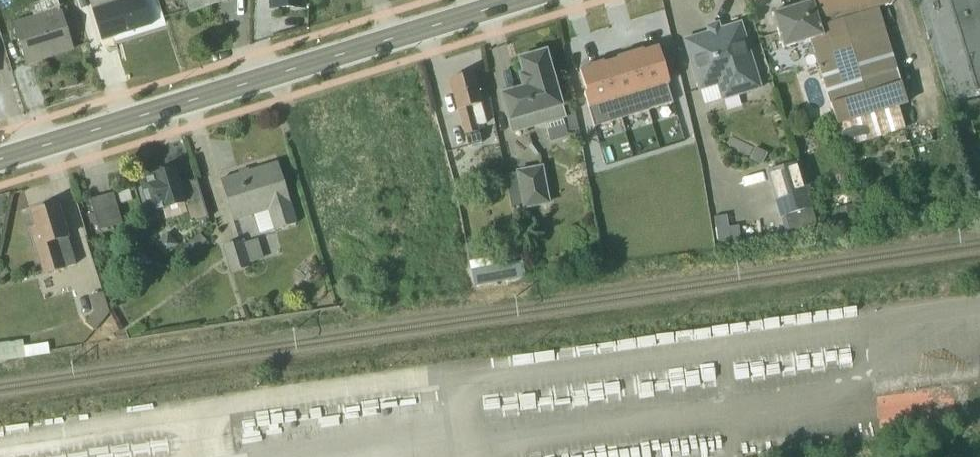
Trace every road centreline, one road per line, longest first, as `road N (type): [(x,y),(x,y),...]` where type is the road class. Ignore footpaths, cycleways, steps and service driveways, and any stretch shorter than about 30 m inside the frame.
road 1 (primary): [(0,160),(519,0)]

